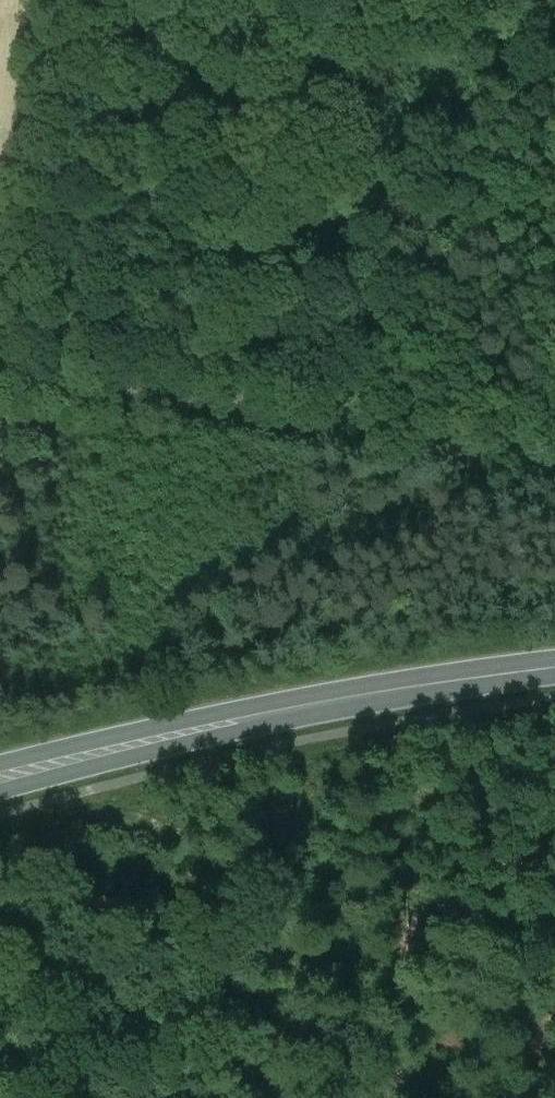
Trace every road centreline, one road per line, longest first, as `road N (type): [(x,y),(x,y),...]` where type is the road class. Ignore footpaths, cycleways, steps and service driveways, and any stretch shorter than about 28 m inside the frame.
road 1 (primary): [(554,667),(325,701),(0,778)]
road 2 (track): [(554,466),(0,366)]

